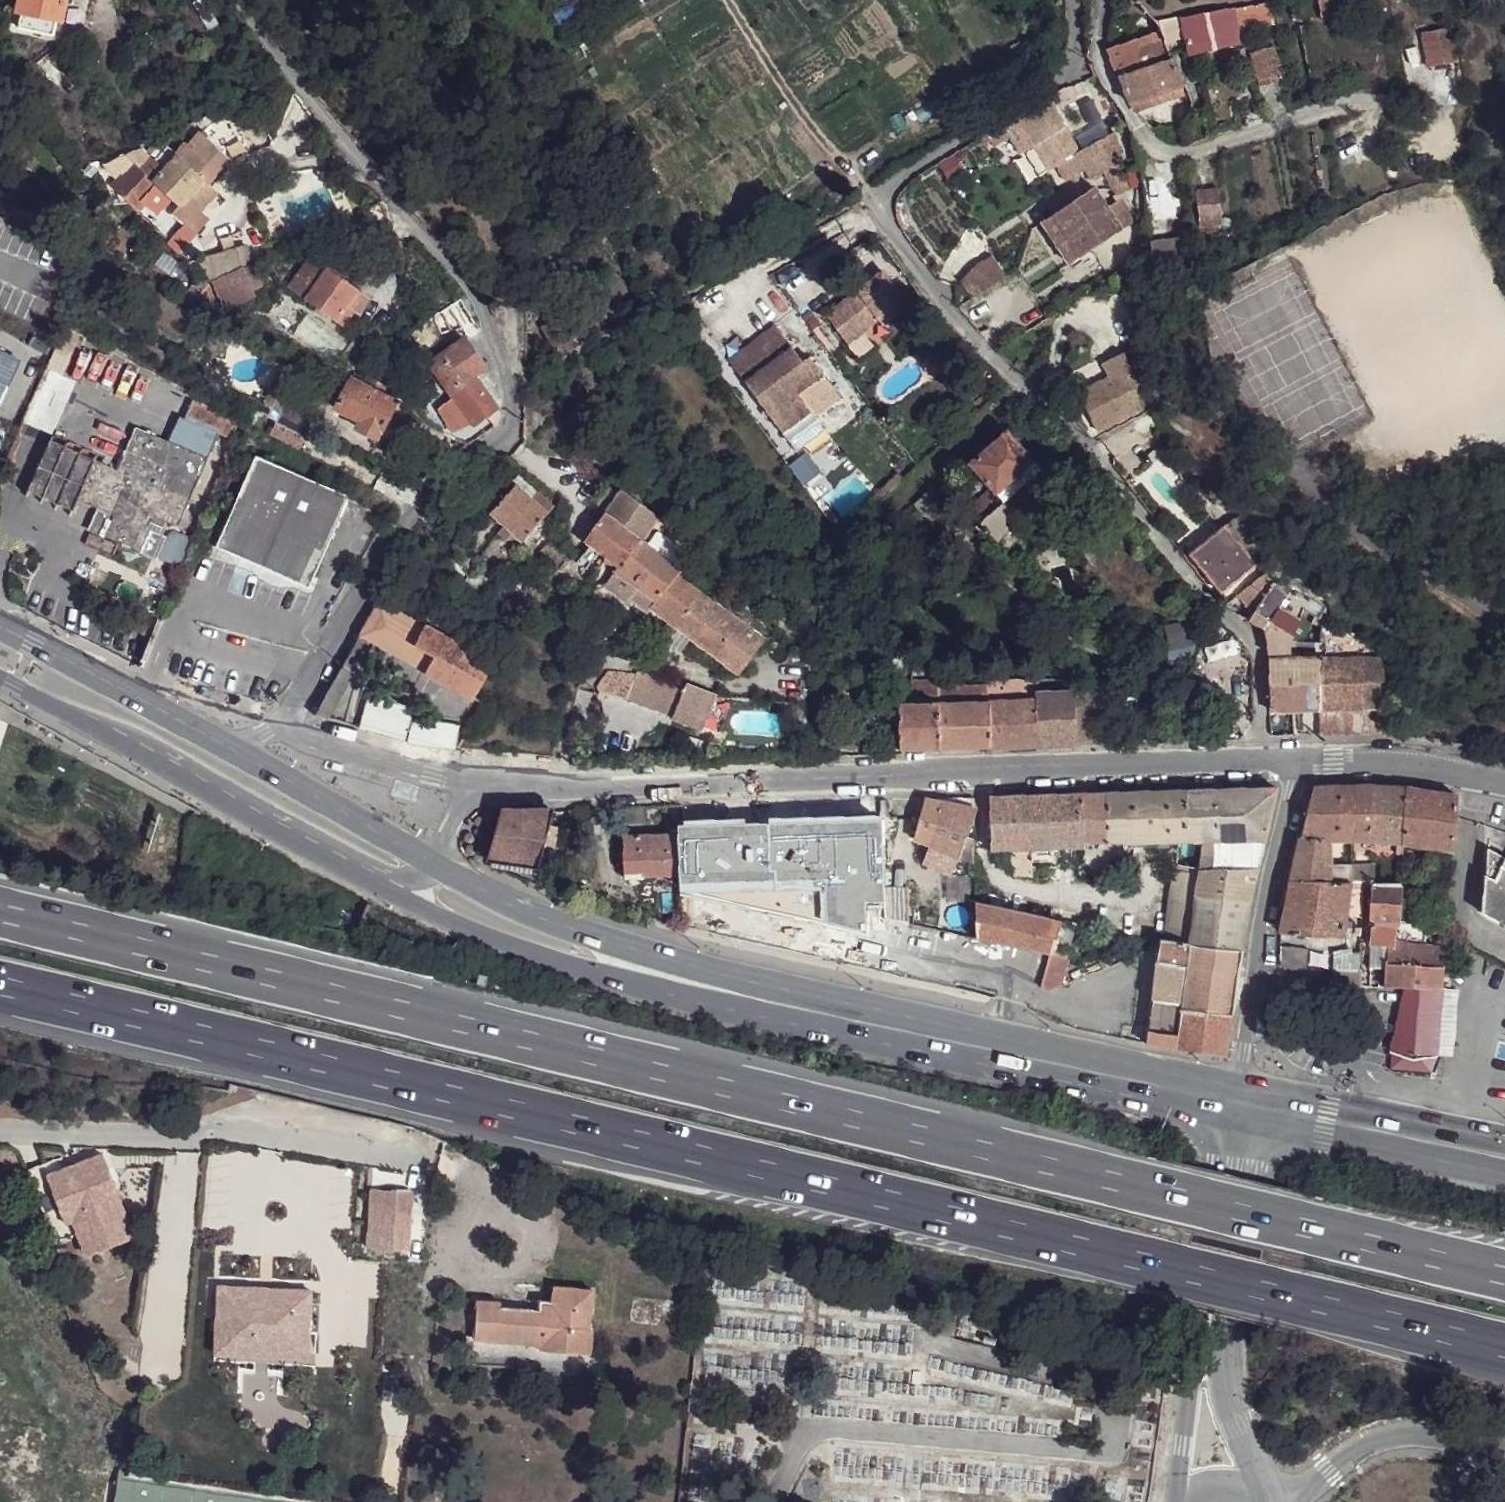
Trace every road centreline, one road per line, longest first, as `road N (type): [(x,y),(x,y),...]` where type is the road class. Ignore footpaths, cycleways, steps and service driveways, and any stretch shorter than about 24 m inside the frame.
road 1 (motorway): [(0,985),(1504,1350)]
road 2 (motorway): [(1504,1276),(0,912)]
road 3 (residential): [(1261,763),(1260,660),(1067,423),(1006,372),(883,237),(867,196),(1072,75),(1074,0)]
road 4 (unclassified): [(235,0),(475,294),(515,411),(504,444),(456,474),(412,522),(290,729)]
road 5 (residential): [(474,785),(539,790),(1261,763)]
road 6 (primary): [(1238,1099),(731,991)]
road 7 (primary): [(340,861),(492,939),(627,985),(731,991)]
road 8 (primary): [(0,676),(340,861)]
road 9 (unclassified): [(1297,762),(1255,944),(1238,1099)]
road 10 (primary): [(731,991),(662,957),(519,909),(427,860)]
road 11 (primary): [(1504,1156),(1238,1099)]
road 12 (primary): [(224,748),(0,628)]
road 13 (residential): [(1274,1498),(1362,1444),(1403,1432),(1504,1447)]
road 14 (primary): [(427,860),(224,748)]
road 15 (tertiary): [(1208,1327),(1240,1179),(1238,1099)]
road 16 (residential): [(1297,762),(1455,767),(1504,780)]
road 17 (unclassified): [(474,785),(290,729)]
road 18 (tertiary): [(1274,1498),(1243,1435),(1208,1327)]
road 19 (tertiary): [(1208,1327),(1174,1501)]

